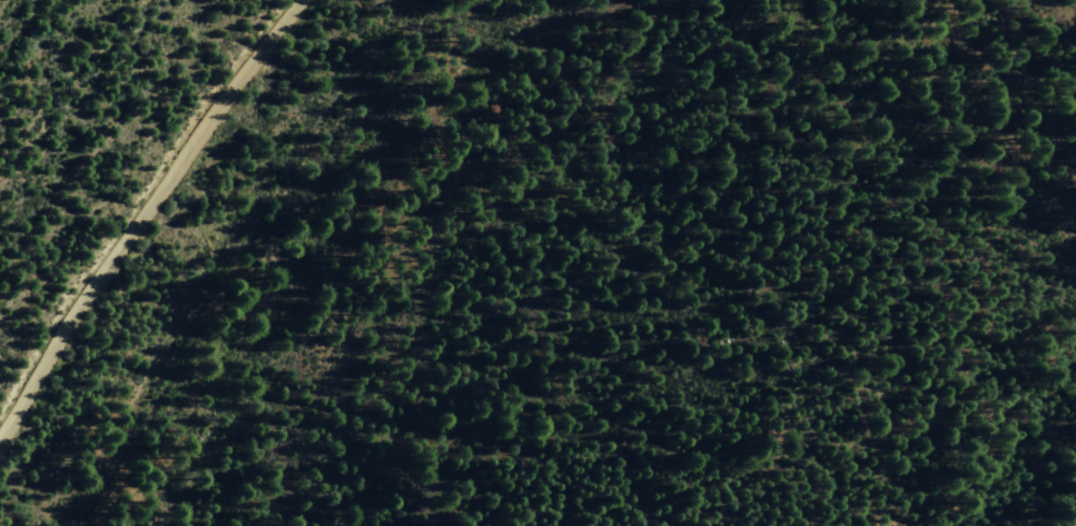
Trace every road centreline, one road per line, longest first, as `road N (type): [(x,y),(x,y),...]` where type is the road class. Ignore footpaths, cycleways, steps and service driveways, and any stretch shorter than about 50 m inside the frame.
road 1 (residential): [(302,0),(78,311),(0,438)]

